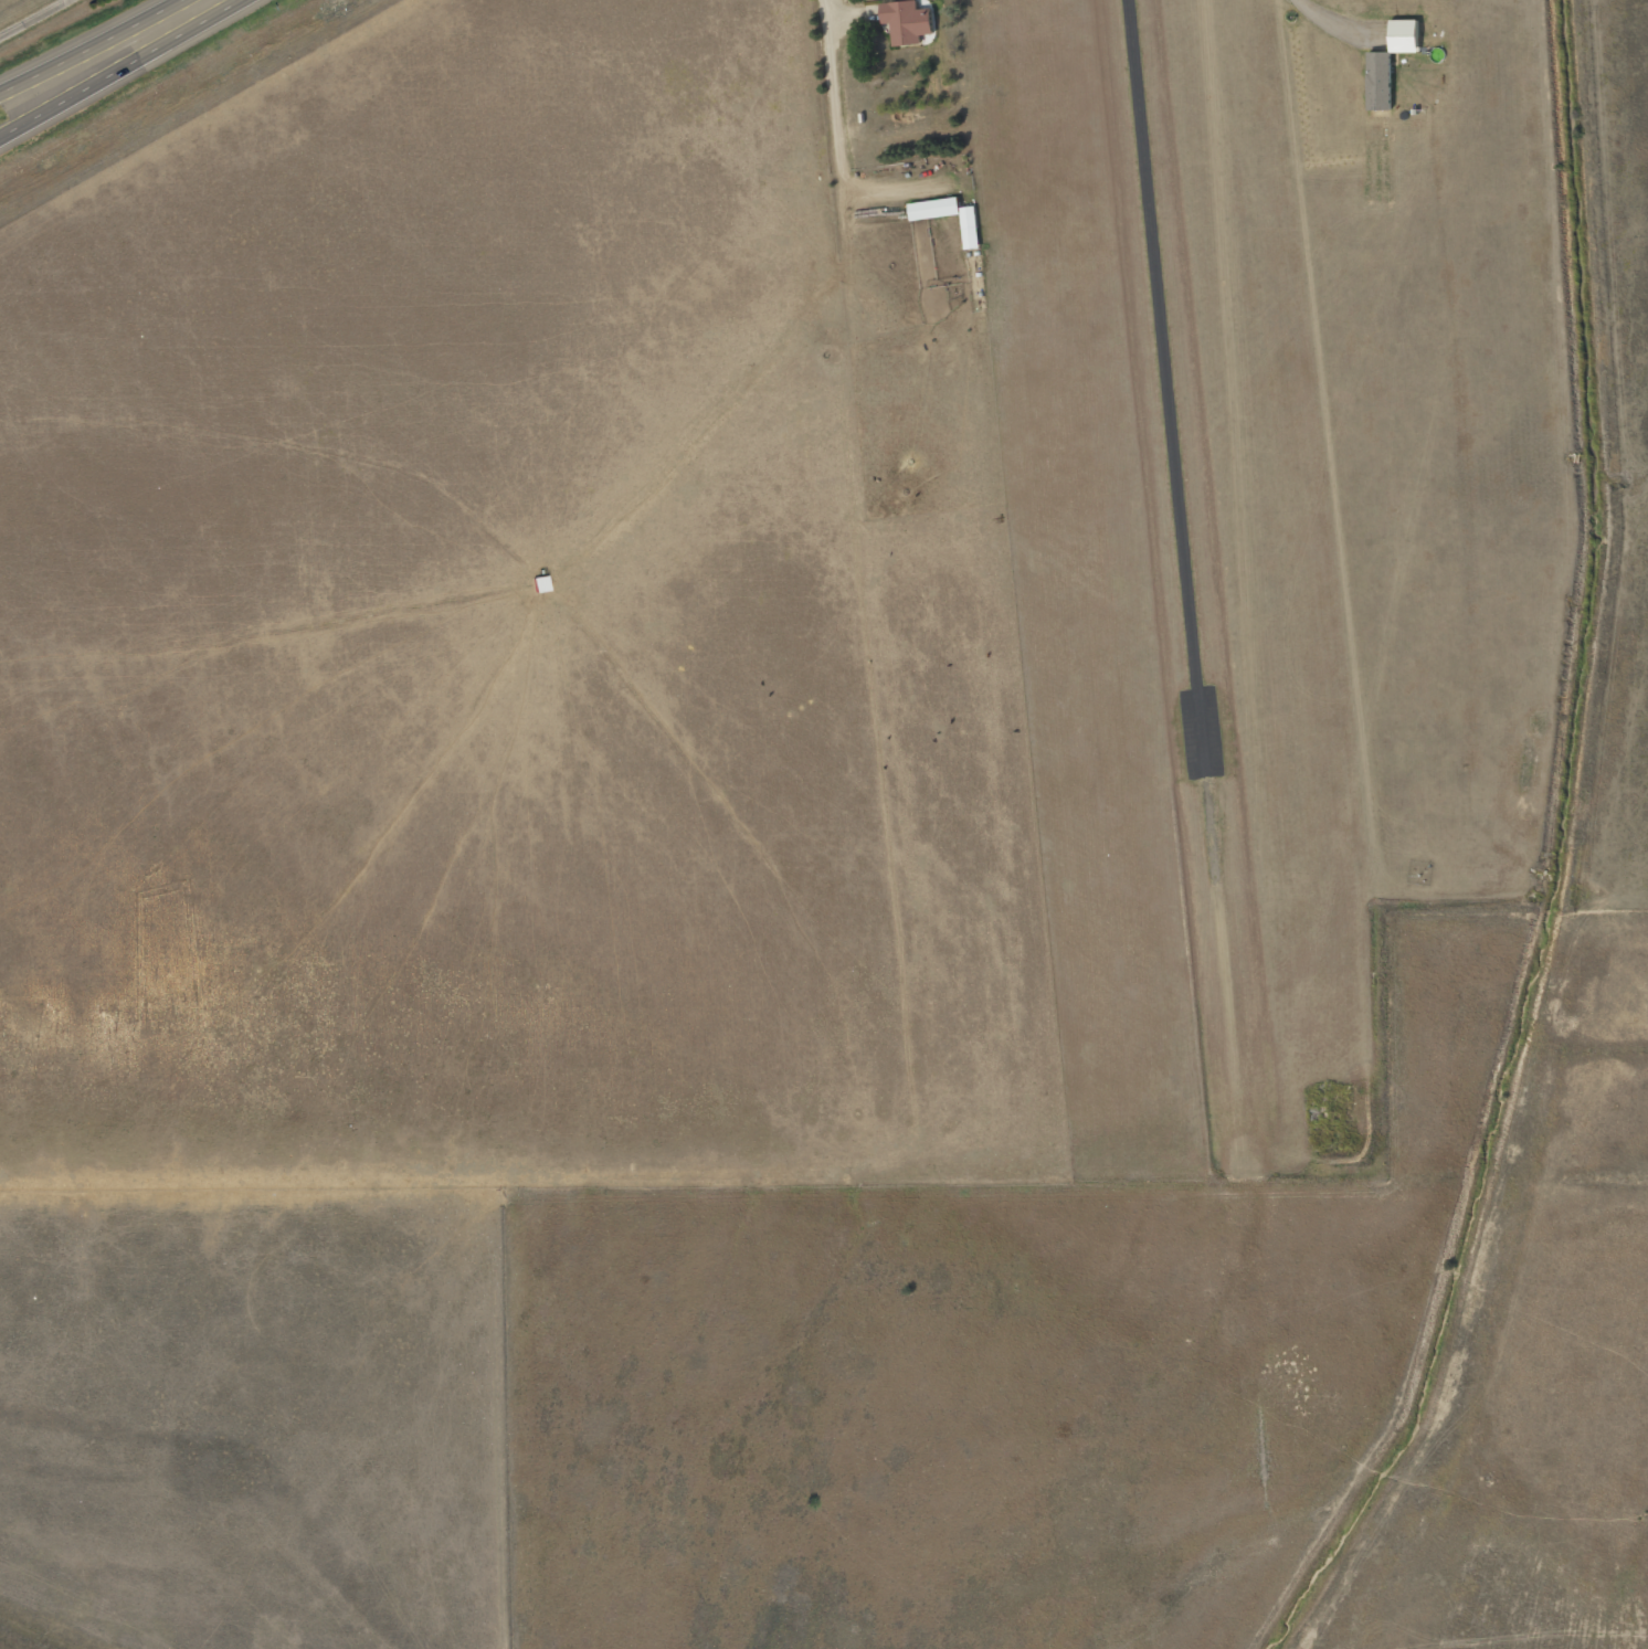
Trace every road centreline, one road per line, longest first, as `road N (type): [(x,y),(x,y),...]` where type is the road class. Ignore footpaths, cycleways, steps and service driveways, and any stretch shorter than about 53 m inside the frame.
road 1 (trunk): [(47,91),(212,0)]

